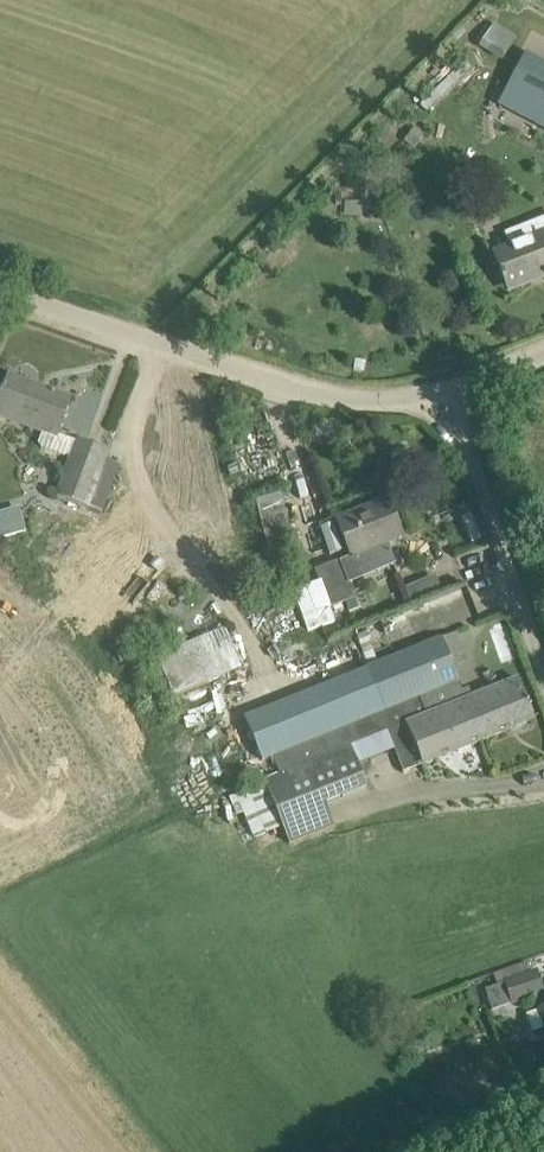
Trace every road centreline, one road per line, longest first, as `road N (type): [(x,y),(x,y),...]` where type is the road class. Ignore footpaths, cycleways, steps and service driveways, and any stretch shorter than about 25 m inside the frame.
road 1 (unclassified): [(466,390),(371,396),(249,370),(0,279)]
road 2 (unclassified): [(543,635),(466,390)]

